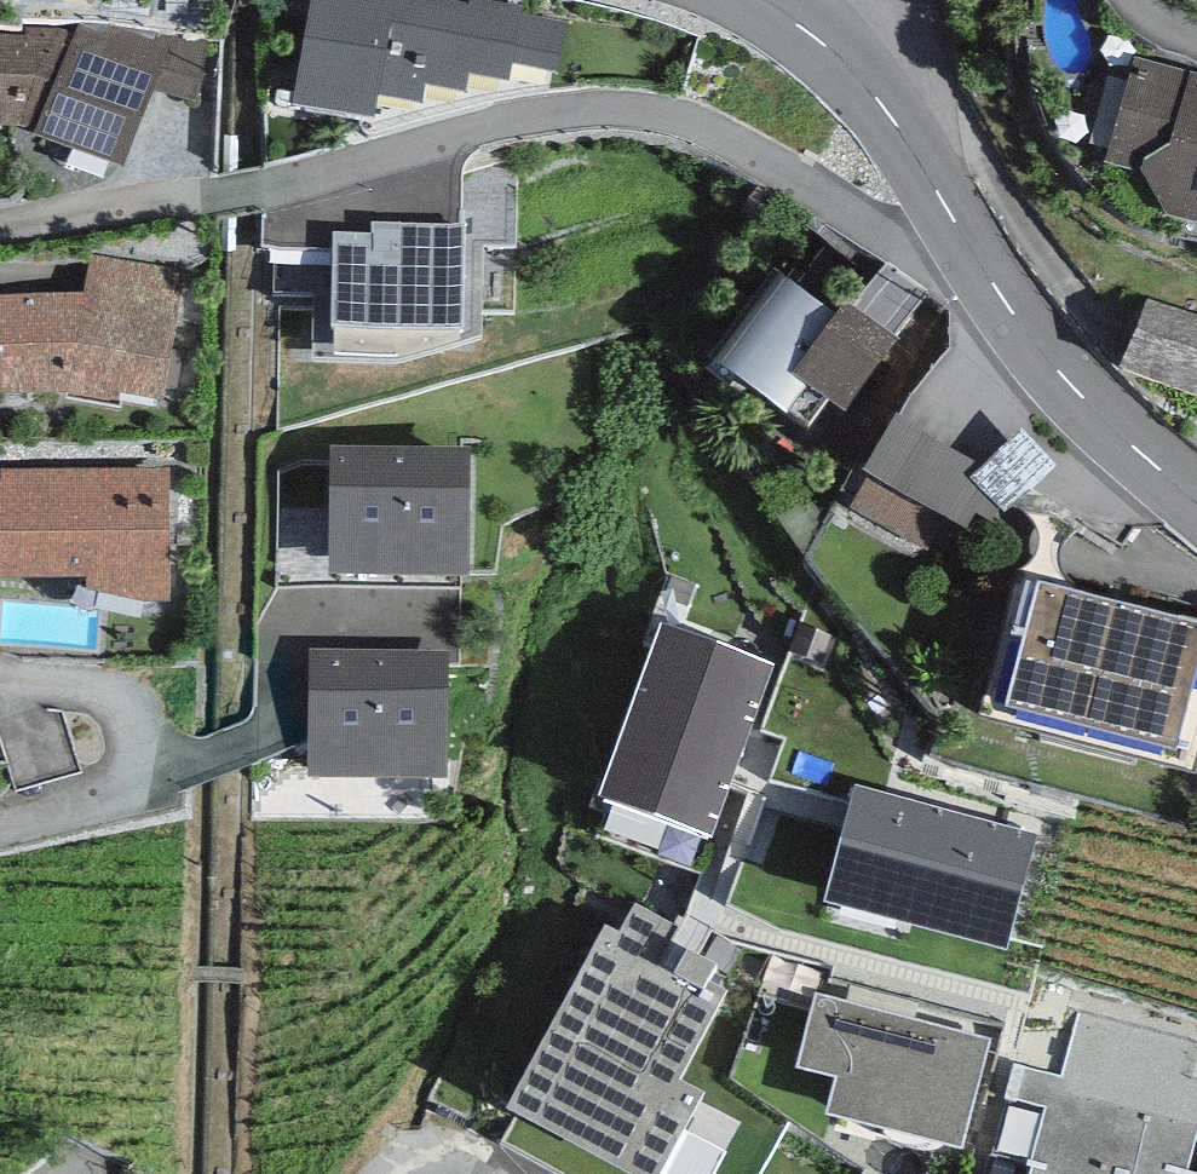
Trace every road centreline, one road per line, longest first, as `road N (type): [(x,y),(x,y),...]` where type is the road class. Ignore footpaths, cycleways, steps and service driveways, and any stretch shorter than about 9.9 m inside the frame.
road 1 (residential): [(976,259),(886,239),(740,146),(641,113),(563,111),(495,123),(268,189),(0,230)]
road 2 (tertiary): [(976,259),(876,98),(829,48),(764,0)]
road 3 (tertiary): [(1196,499),(1105,425),(976,259)]
road 4 (residential): [(0,682),(27,692),(90,693),(134,710),(146,768)]
road 5 (residential): [(0,836),(120,797),(146,768)]

